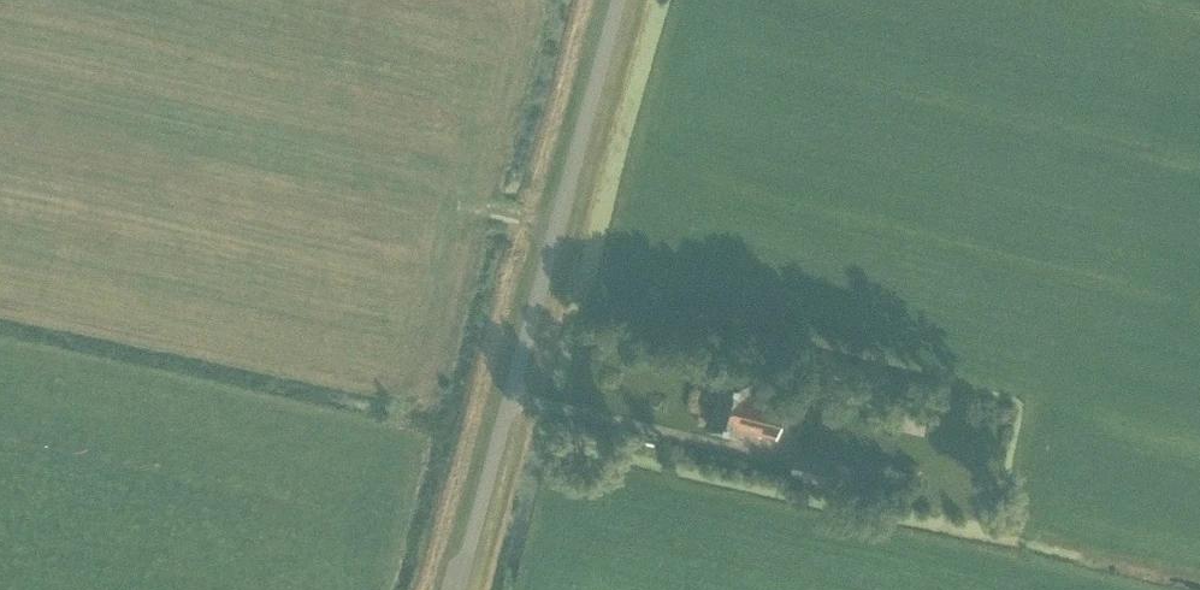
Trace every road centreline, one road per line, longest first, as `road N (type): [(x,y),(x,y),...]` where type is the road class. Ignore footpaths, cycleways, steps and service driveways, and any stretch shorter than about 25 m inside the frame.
road 1 (unclassified): [(457,589),(618,0)]

